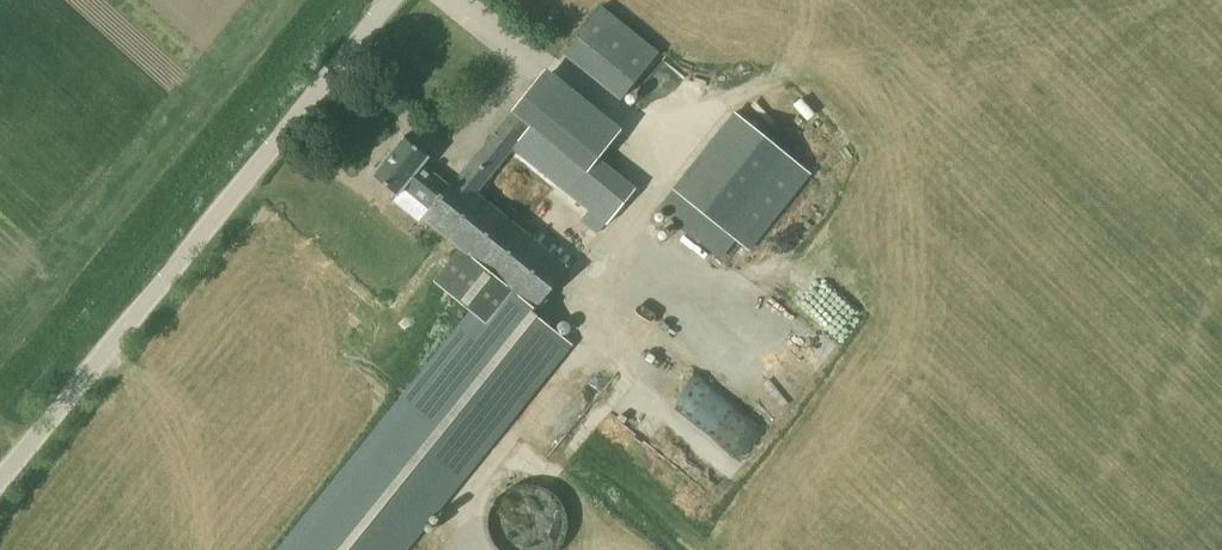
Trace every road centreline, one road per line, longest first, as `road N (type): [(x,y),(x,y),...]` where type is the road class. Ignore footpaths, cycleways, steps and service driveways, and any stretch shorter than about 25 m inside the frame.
road 1 (unclassified): [(0,474),(390,0)]

